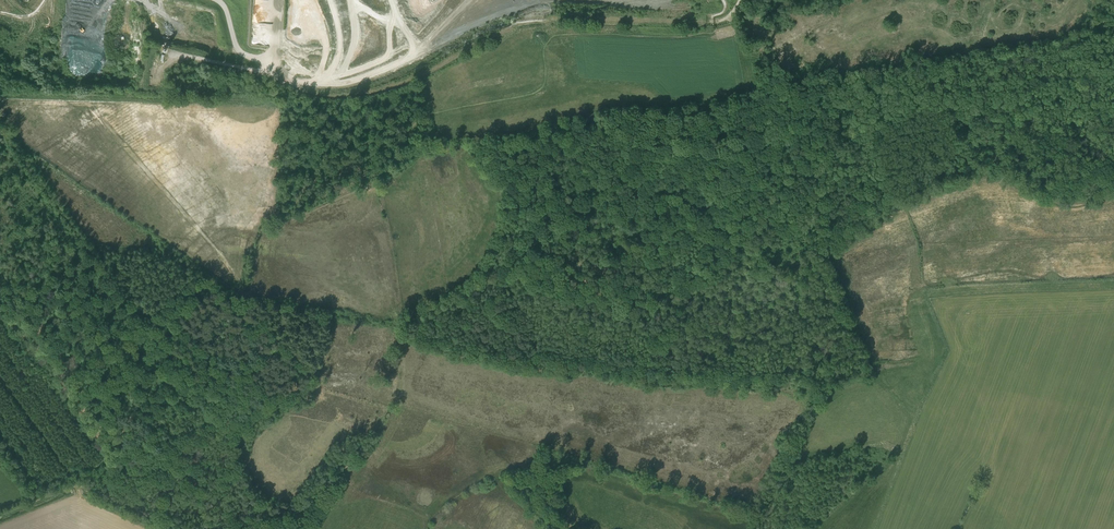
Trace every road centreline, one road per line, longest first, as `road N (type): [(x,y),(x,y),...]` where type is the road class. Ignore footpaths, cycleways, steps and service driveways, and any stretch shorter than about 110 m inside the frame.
road 1 (track): [(0,126),(186,375),(187,391),(150,427),(155,449),(78,485)]
road 2 (track): [(1113,288),(900,304)]
road 3 (track): [(320,384),(155,449)]

